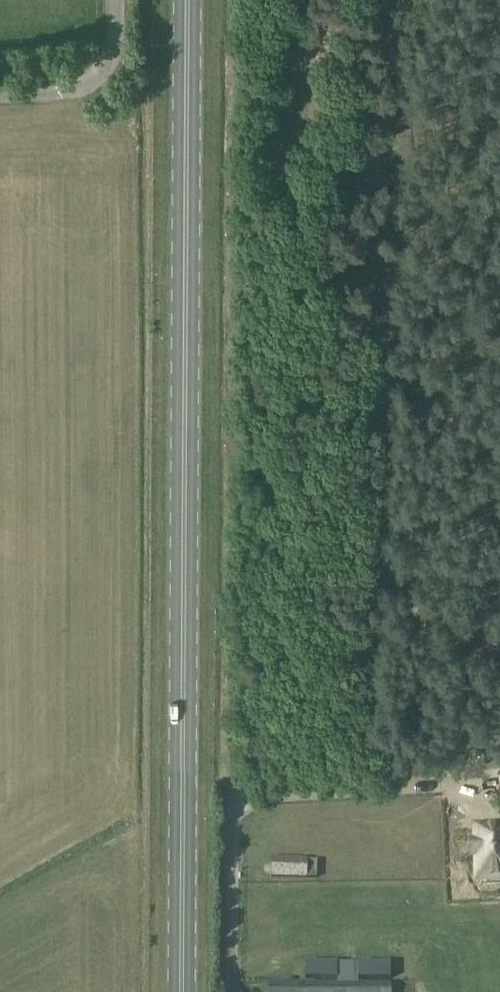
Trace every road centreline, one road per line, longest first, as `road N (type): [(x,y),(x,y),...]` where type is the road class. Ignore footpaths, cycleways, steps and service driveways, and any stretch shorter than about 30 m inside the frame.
road 1 (primary): [(184,991),(189,0)]
road 2 (unclassified): [(234,991),(235,801),(260,799)]
road 3 (unclassified): [(0,99),(94,86),(120,51),(119,0)]

